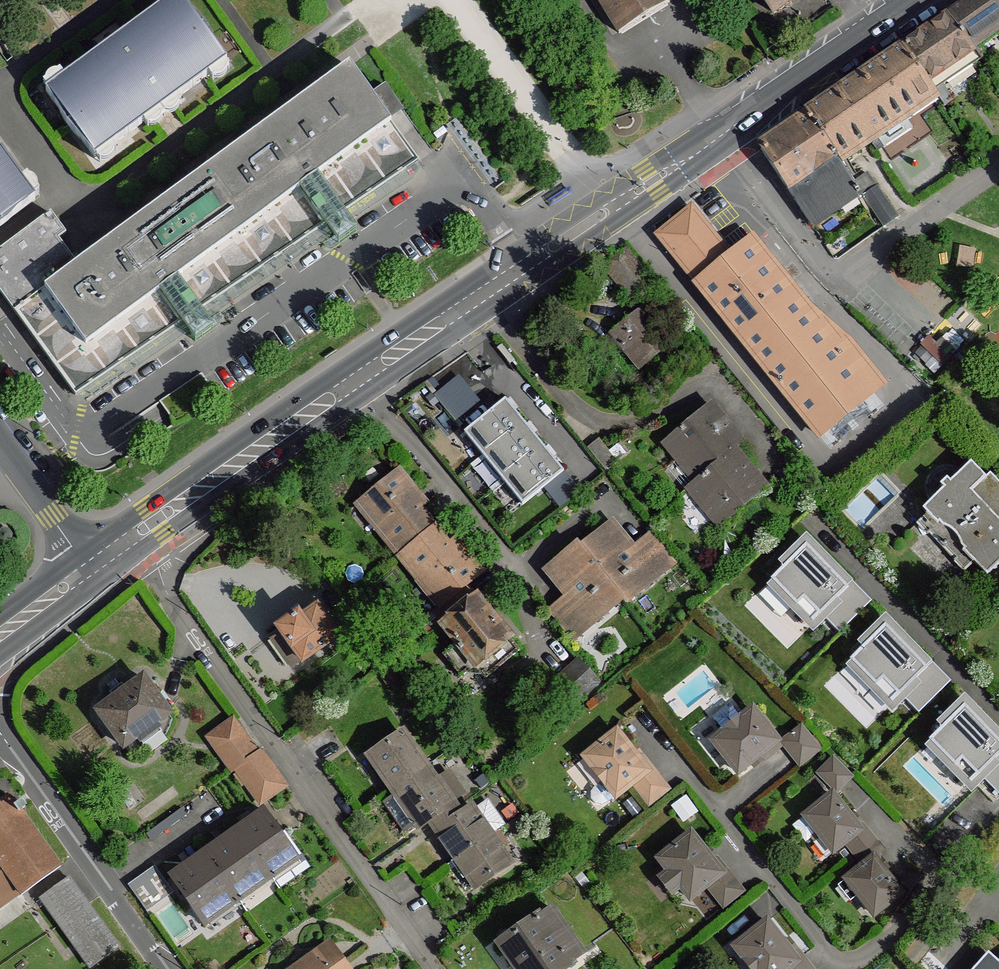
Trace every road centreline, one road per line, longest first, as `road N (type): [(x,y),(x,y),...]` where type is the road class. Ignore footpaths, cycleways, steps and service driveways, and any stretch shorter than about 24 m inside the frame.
road 1 (secondary): [(915,0),(128,542)]
road 2 (residential): [(128,542),(434,968)]
road 3 (residential): [(0,737),(168,968)]
road 4 (residential): [(89,571),(0,443)]

